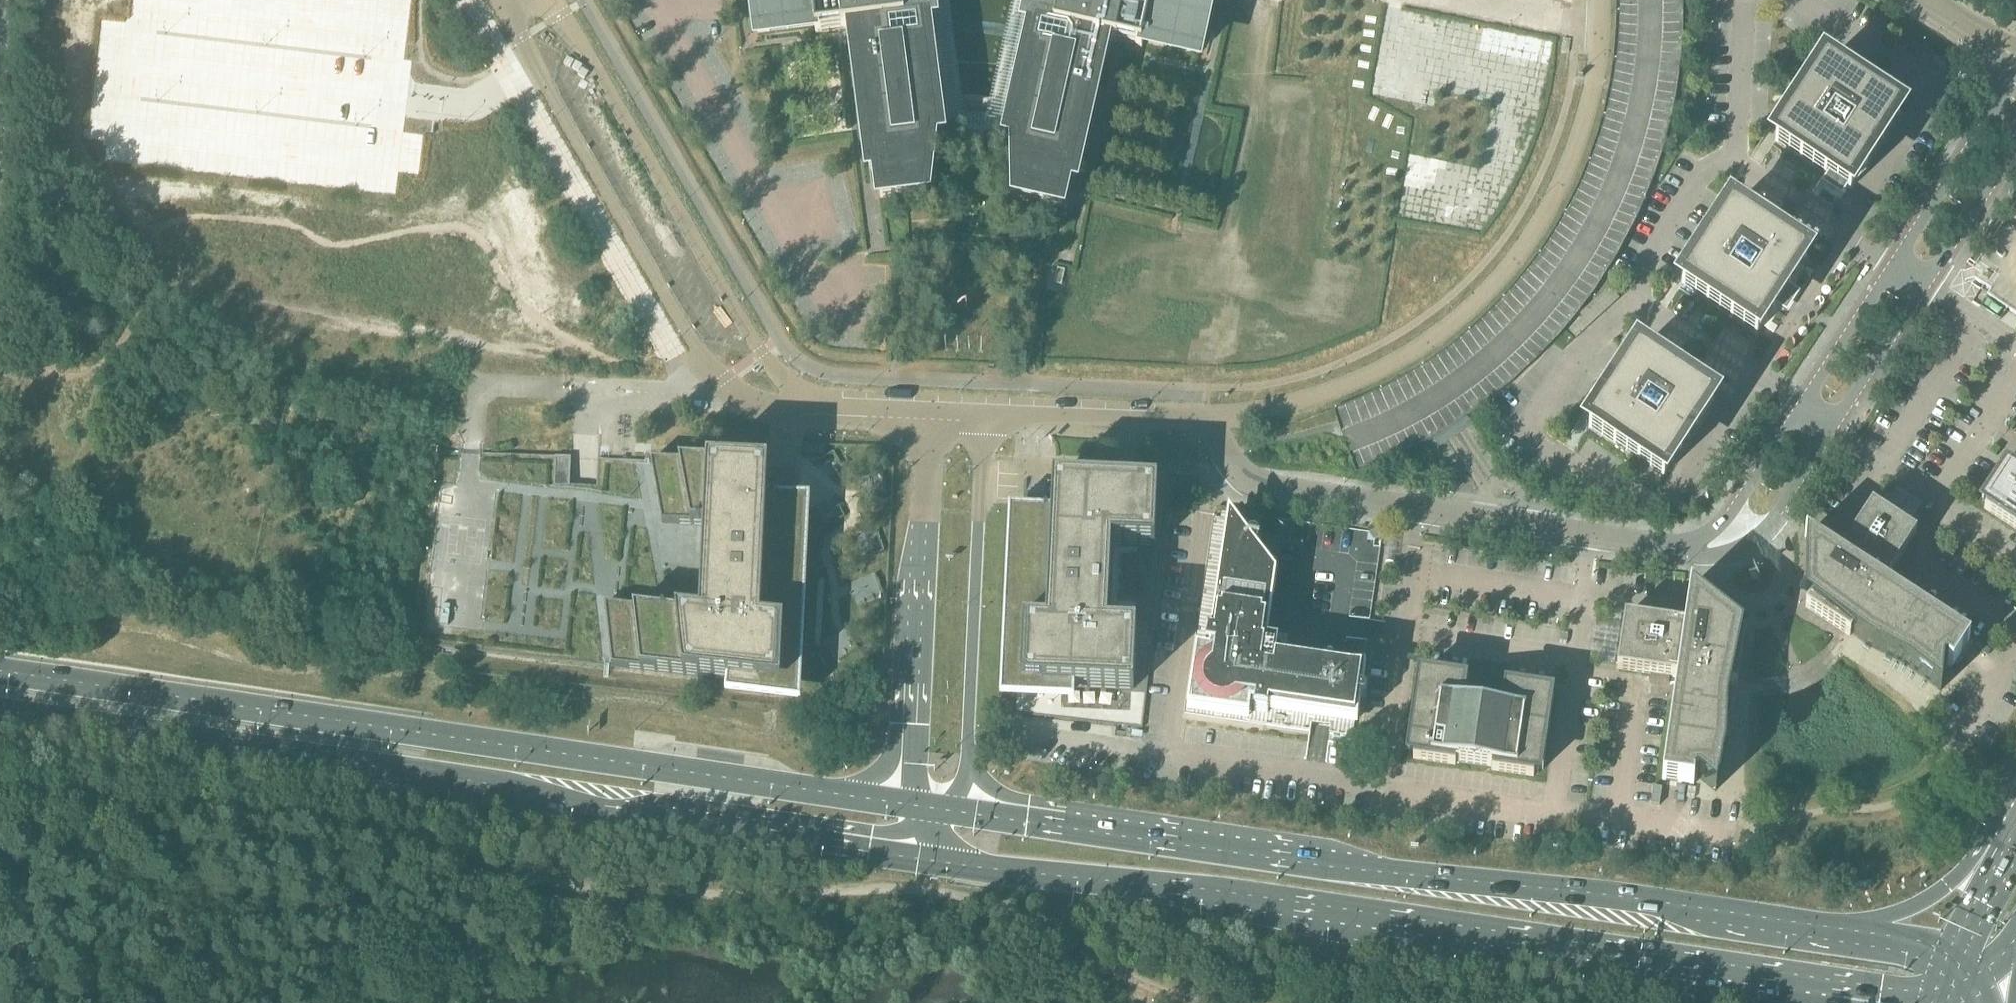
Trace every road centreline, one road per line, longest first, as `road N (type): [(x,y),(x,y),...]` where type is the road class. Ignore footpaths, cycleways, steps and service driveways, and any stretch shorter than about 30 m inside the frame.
road 1 (track): [(0,781),(375,834),(545,880),(974,899),(1124,973),(1220,1002)]
road 2 (primary): [(0,711),(931,859)]
road 3 (primary): [(931,859),(1798,984)]
road 4 (primary): [(842,793),(0,670)]
road 5 (primary): [(1828,933),(1035,822)]
road 6 (unclassified): [(1210,416),(1304,399),(1363,377),(1471,308),(1518,256),(1574,154),(1596,77),(1601,0)]
road 7 (unclassified): [(1210,416),(1256,483),(1688,555)]
road 8 (unclassified): [(805,409),(761,352),(557,0)]
road 9 (unclassified): [(498,3),(706,361),(742,395)]
road 10 (unclassified): [(2015,66),(1804,402)]
road 11 (unclassified): [(1833,429),(2015,146)]
road 12 (unclassified): [(969,751),(983,419)]
road 13 (unclassified): [(929,418),(911,726)]
road 14 (unclassified): [(1210,416),(1128,425),(983,419)]
road 15 (primary): [(2015,834),(1946,887),(1828,933)]
road 16 (unclassified): [(1688,555),(1740,551),(1780,511),(1833,429)]
road 17 (unclassified): [(1804,402),(1688,555)]
road 18 (primary): [(1798,984),(1943,991)]
road 19 (primary): [(1956,954),(1828,933)]
road 20 (primary): [(2015,844),(1956,954)]
road 21 (unclassified): [(929,418),(805,409)]

